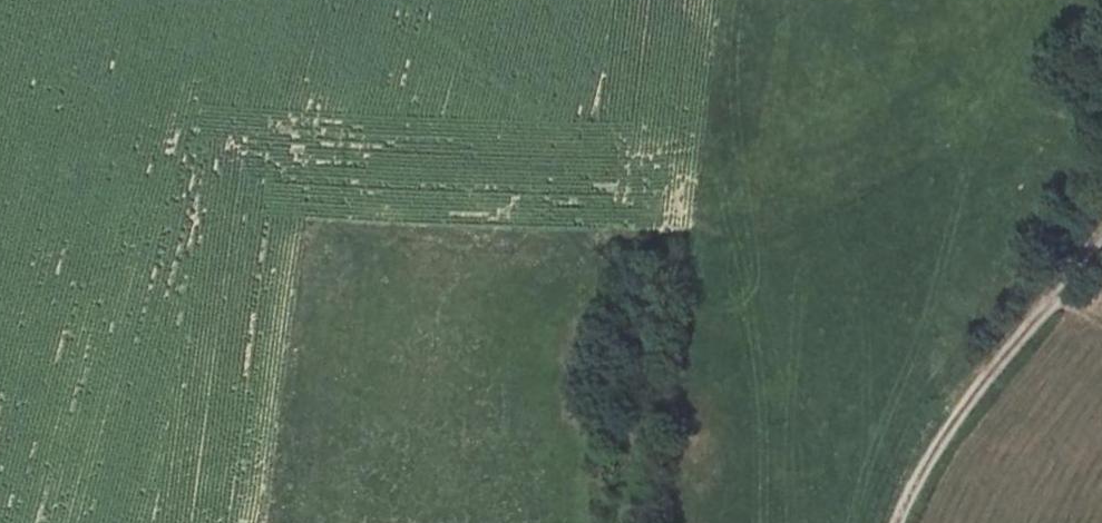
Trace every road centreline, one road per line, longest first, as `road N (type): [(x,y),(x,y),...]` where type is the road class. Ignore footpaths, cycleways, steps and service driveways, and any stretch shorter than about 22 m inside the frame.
road 1 (track): [(897,522),(951,425),(1101,243)]

